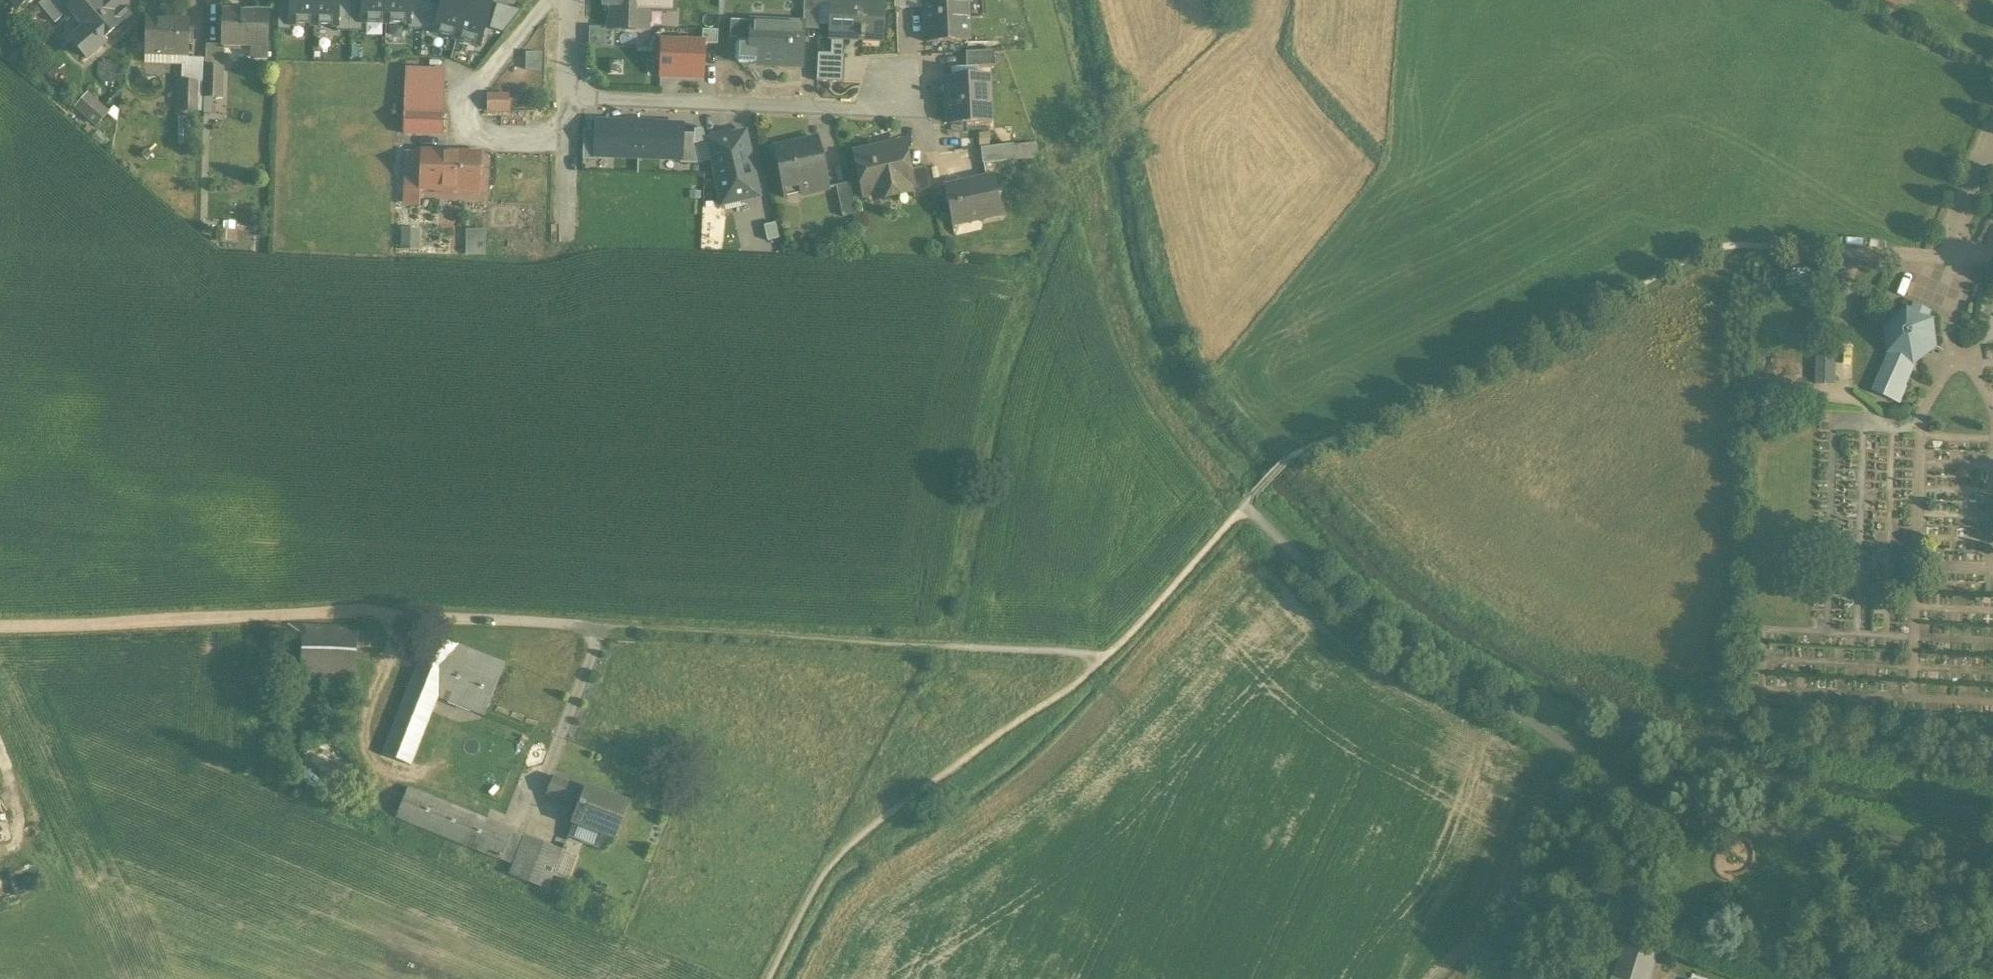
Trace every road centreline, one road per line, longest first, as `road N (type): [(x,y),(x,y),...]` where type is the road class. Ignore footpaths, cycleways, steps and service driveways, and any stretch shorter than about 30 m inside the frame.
road 1 (residential): [(0,625),(247,615),(598,625)]
road 2 (residential): [(568,99),(854,110),(900,95)]
road 3 (residential): [(1946,256),(1793,244)]
road 4 (residential): [(568,99),(565,241)]
road 5 (residential): [(1992,143),(1946,256)]

